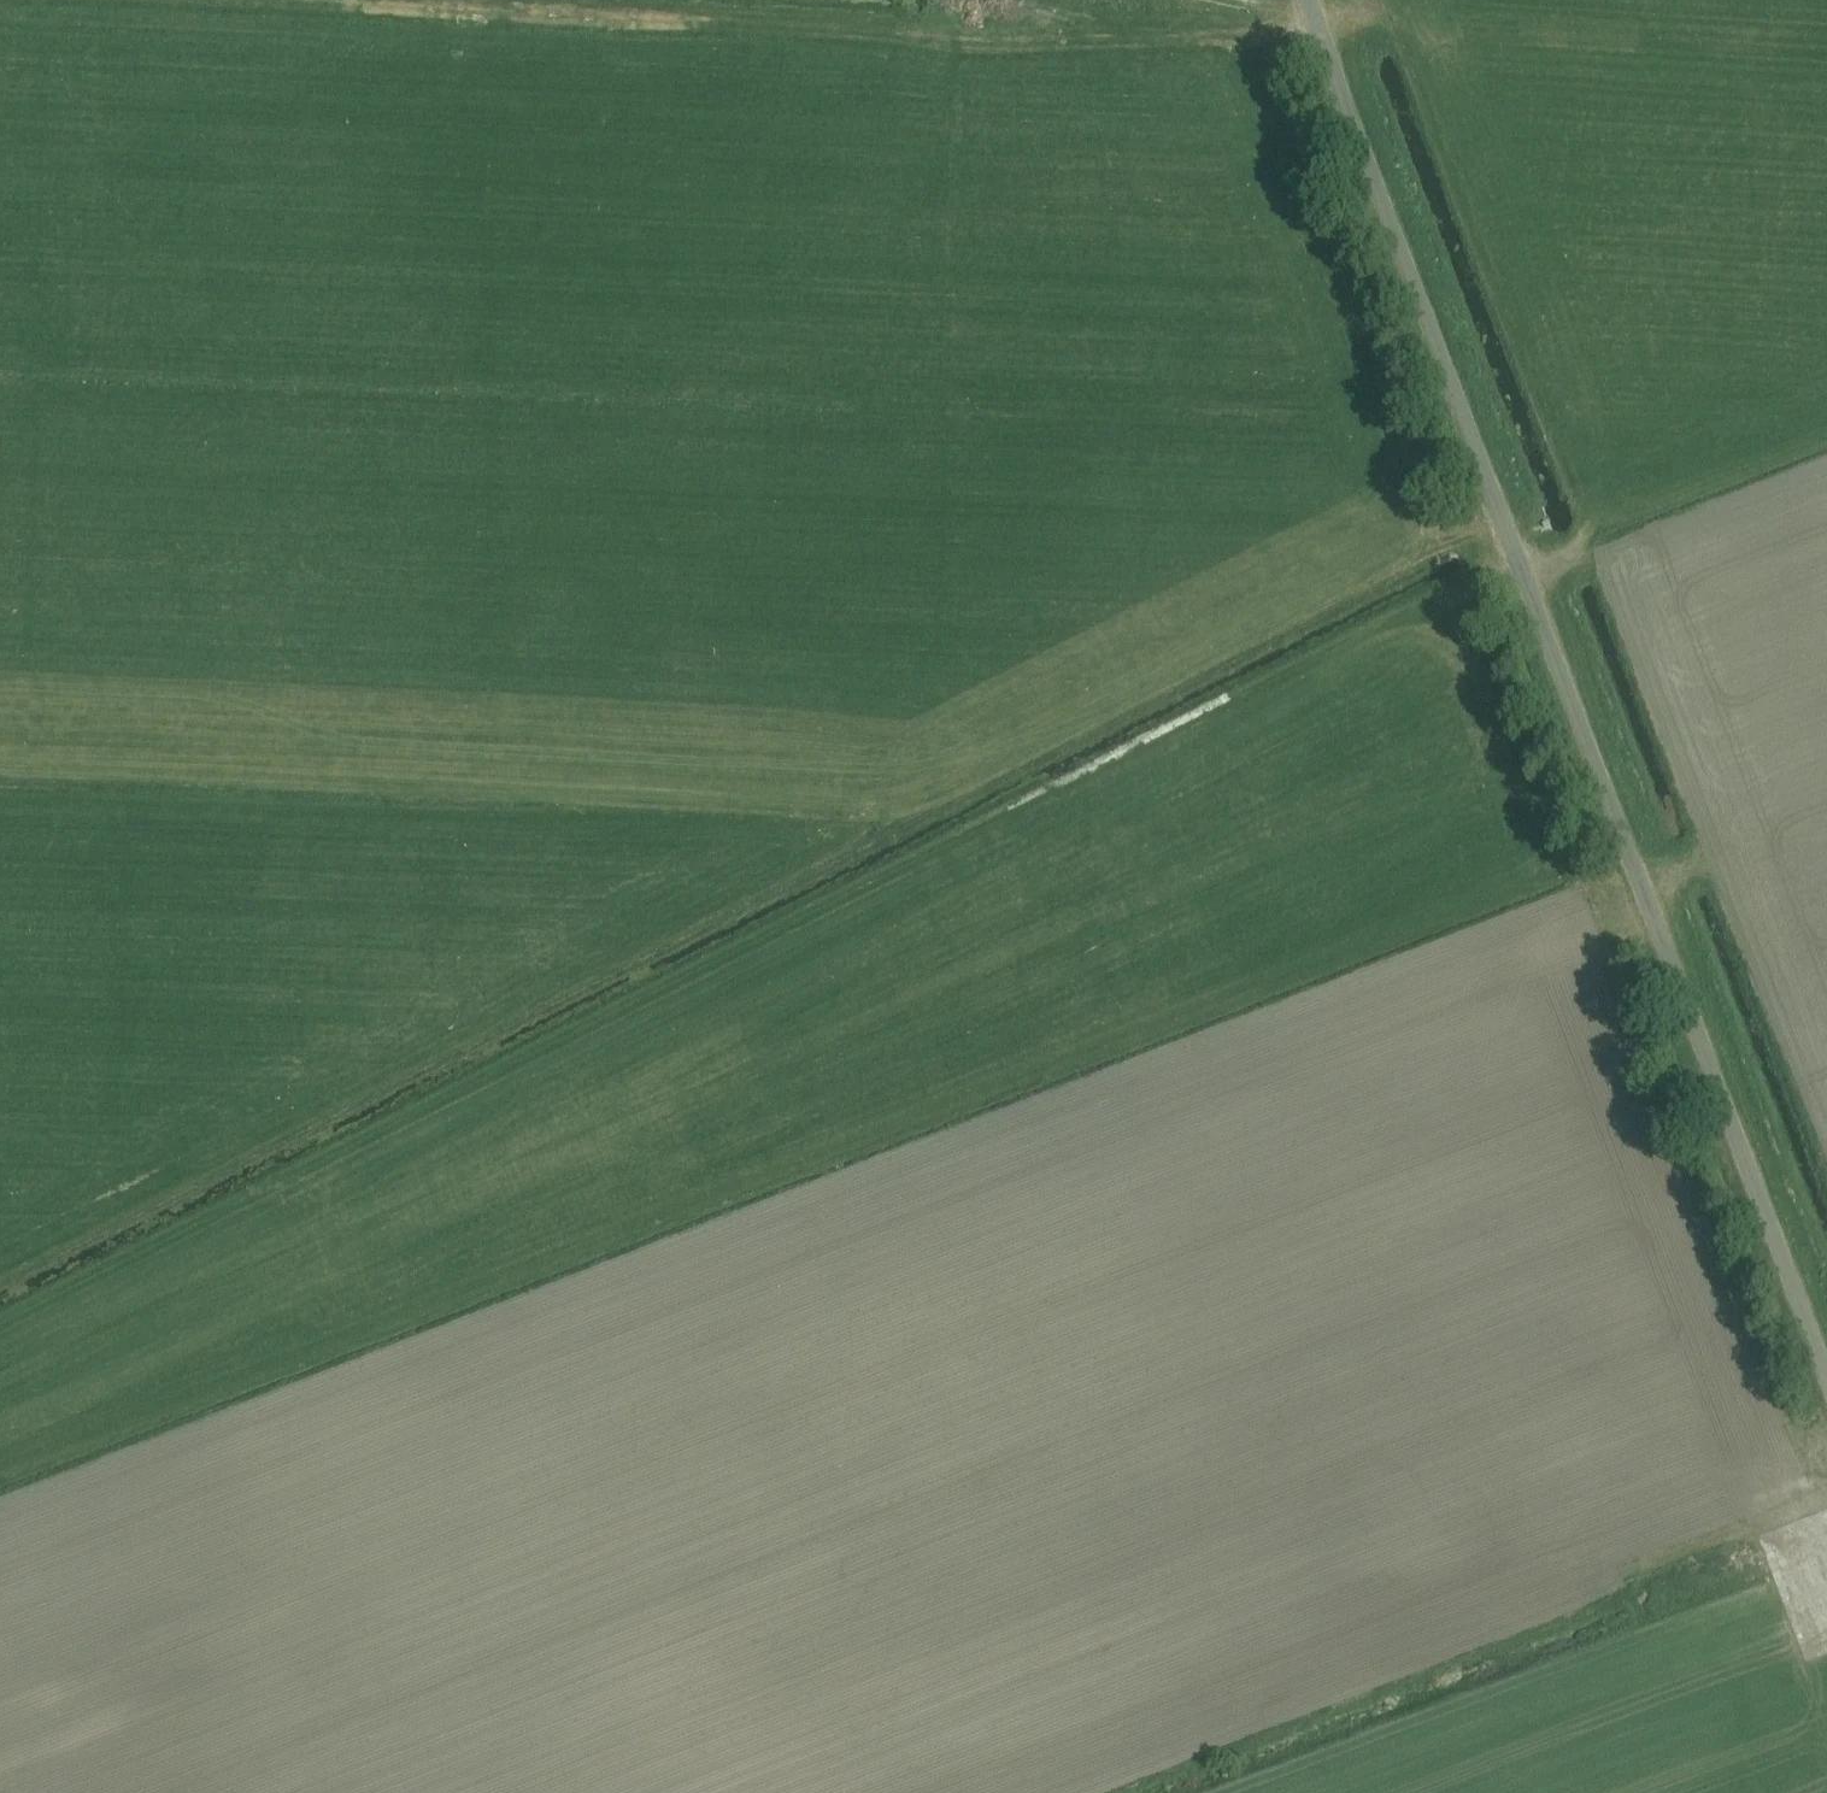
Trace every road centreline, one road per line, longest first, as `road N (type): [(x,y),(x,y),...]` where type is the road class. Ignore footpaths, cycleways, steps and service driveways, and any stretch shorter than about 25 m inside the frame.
road 1 (unclassified): [(1826,1380),(1305,0)]

